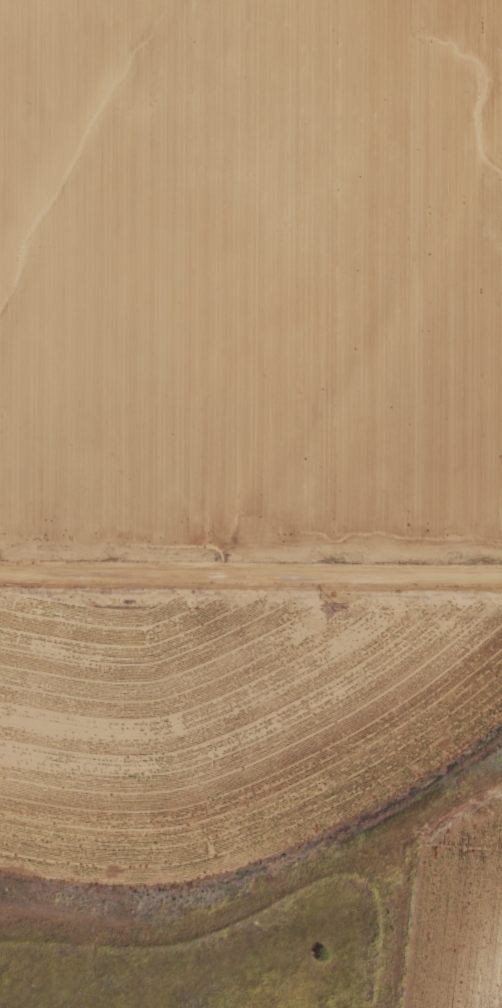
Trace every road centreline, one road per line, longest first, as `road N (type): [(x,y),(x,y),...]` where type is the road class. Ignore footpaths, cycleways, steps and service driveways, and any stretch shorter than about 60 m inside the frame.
road 1 (residential): [(501,576),(0,574)]

